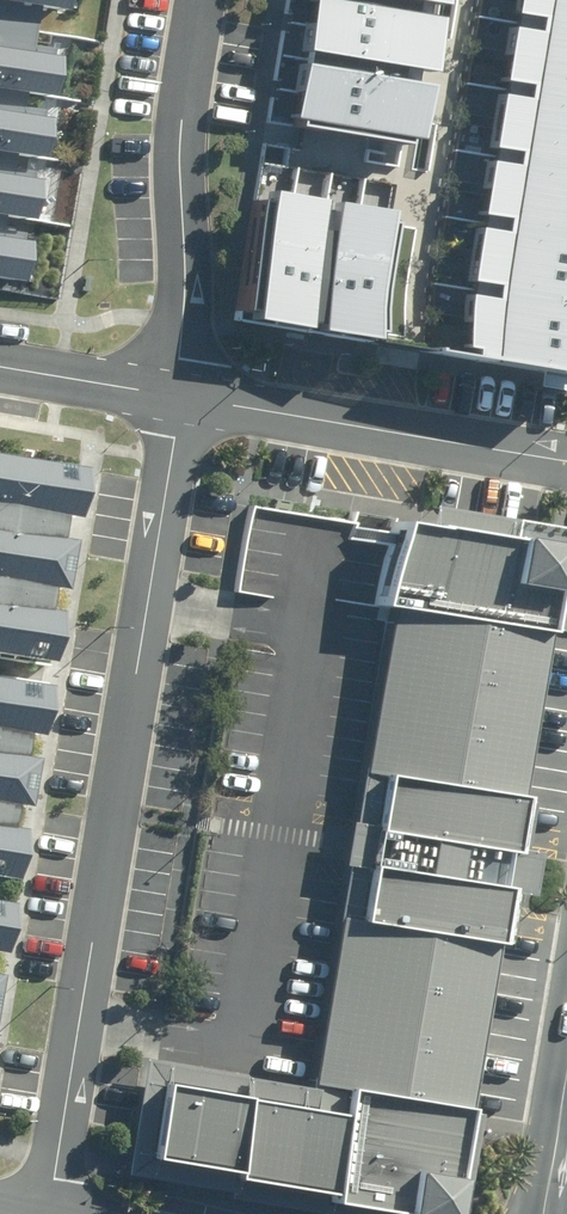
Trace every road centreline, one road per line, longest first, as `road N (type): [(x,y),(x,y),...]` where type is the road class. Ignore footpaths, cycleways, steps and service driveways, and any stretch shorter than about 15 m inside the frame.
road 1 (residential): [(46,1213),(183,394)]
road 2 (residential): [(183,394),(185,0)]
road 3 (residential): [(183,394),(566,459)]
road 4 (residential): [(0,362),(183,394)]
road 5 (secondary): [(542,1213),(566,1071)]

